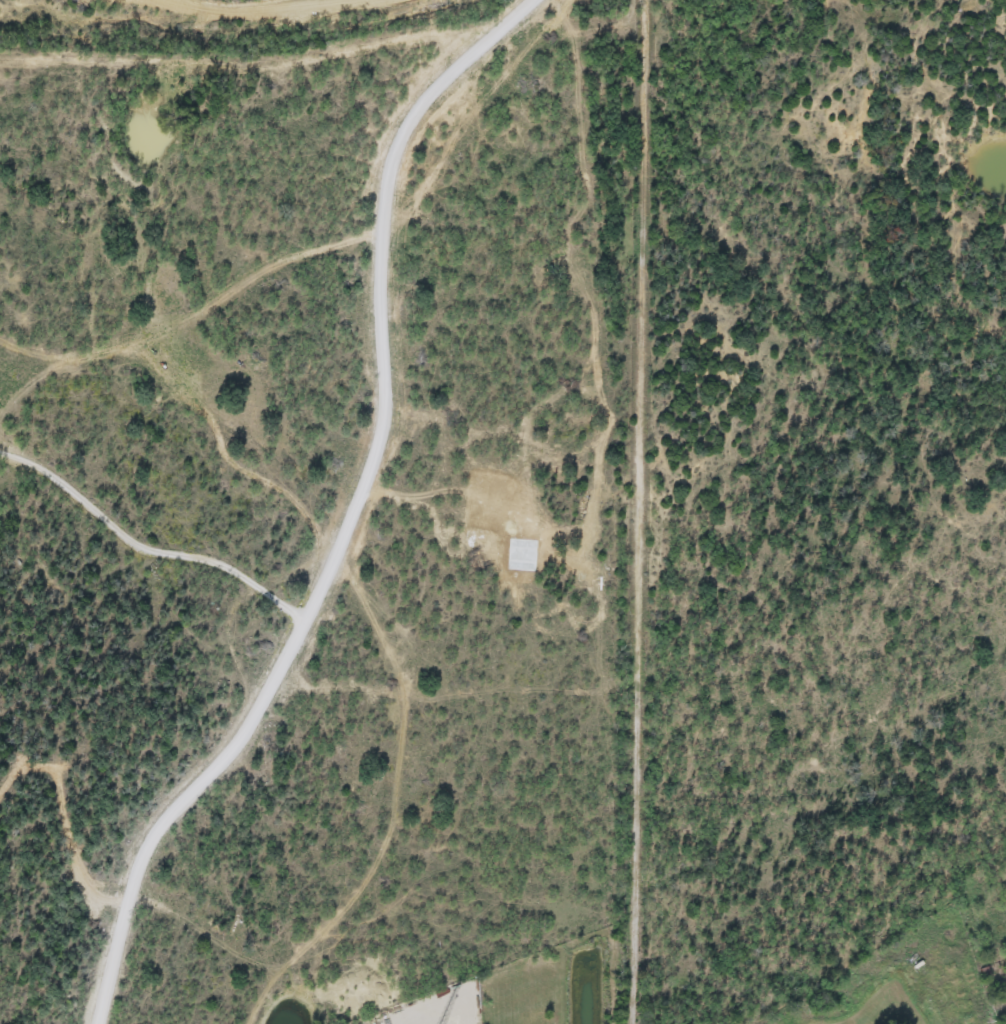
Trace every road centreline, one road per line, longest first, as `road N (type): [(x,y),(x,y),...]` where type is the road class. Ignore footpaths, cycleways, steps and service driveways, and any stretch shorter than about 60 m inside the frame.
road 1 (residential): [(104,1023),(144,863),(249,732),(360,506),(384,429),(384,241),(395,158),(419,108),(533,0)]
road 2 (residential): [(633,1023),(644,0)]

